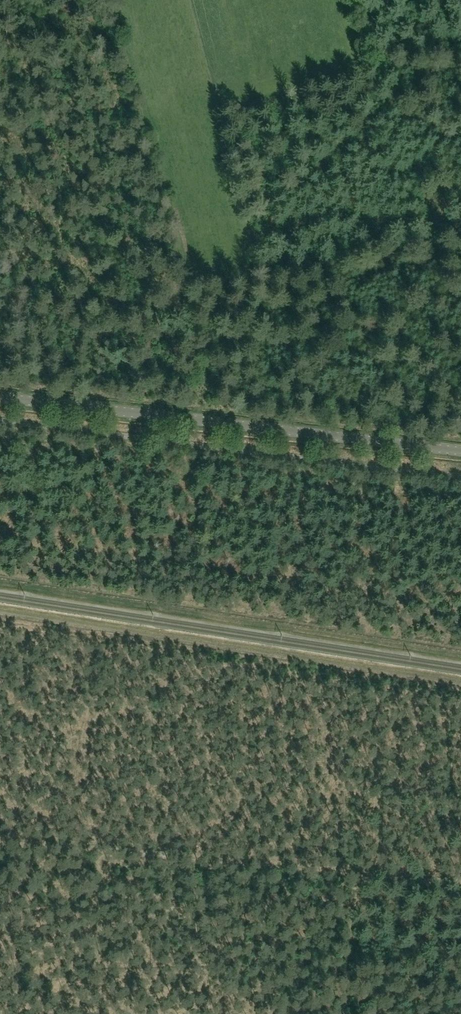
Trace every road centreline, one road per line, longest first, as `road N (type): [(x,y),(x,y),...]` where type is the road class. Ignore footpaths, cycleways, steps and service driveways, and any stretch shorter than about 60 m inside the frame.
road 1 (tertiary): [(460,451),(0,397)]
road 2 (track): [(0,838),(460,881)]

